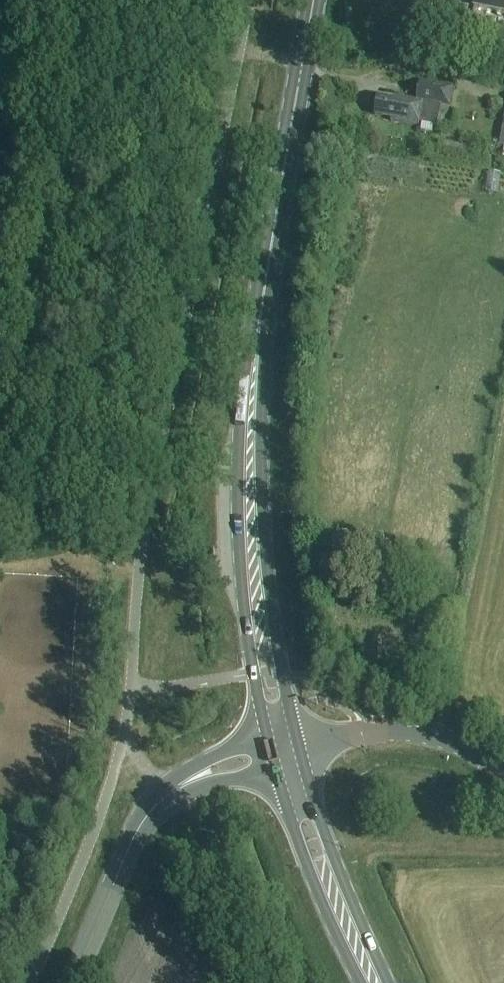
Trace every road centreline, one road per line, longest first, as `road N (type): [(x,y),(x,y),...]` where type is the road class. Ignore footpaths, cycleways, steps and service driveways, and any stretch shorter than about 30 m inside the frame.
road 1 (primary): [(299,746),(264,528),(259,320)]
road 2 (primary): [(259,320),(243,378),(238,526),(268,739)]
road 3 (primary): [(259,320),(314,0)]
road 4 (primary): [(388,982),(299,746)]
road 5 (primary): [(276,771),(333,929),(362,982)]
road 6 (tertiary): [(71,982),(140,818),(174,791)]
road 7 (unclassified): [(503,775),(417,732),(370,731),(299,746)]

